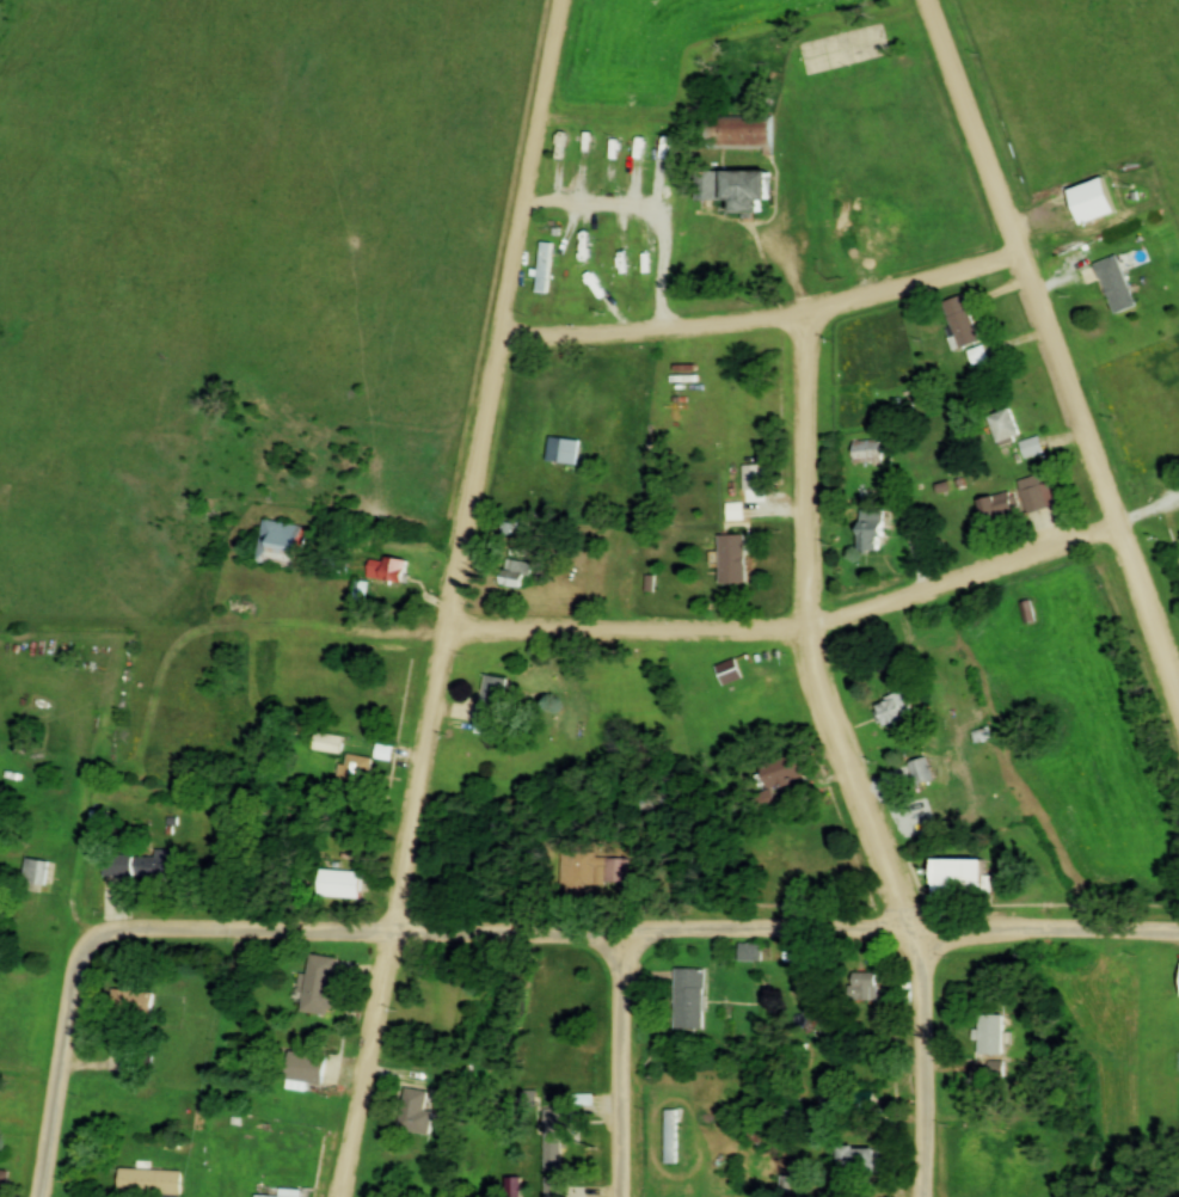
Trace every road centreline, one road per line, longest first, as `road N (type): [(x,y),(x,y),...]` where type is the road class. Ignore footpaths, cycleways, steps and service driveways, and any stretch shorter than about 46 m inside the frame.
road 1 (residential): [(349,1196),(568,0)]
road 2 (residential): [(930,1196),(932,1092),(919,928),(812,655),(811,314),(792,94)]
road 3 (residential): [(98,944),(145,931),(1178,931)]
road 4 (residential): [(1178,680),(1052,320),(924,0)]
road 5 (residential): [(455,628),(775,636),(1125,527)]
road 6 (residential): [(1026,253),(811,314),(744,325),(508,334)]
road 7 (residential): [(628,1196),(630,933)]
road 8 (residential): [(98,944),(81,981),(44,1196)]

